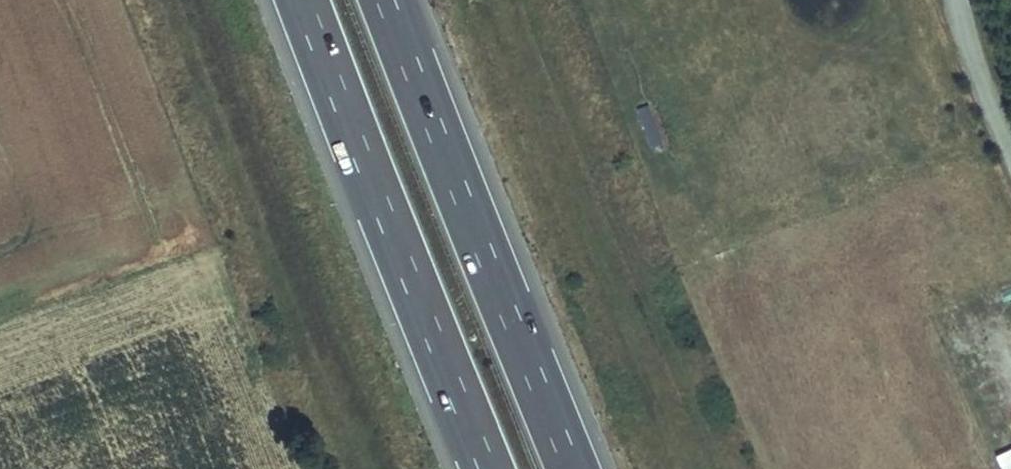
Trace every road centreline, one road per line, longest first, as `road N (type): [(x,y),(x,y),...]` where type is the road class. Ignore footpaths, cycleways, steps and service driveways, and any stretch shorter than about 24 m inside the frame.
road 1 (motorway): [(571,468),(387,0)]
road 2 (motorway): [(303,0),(486,468)]

